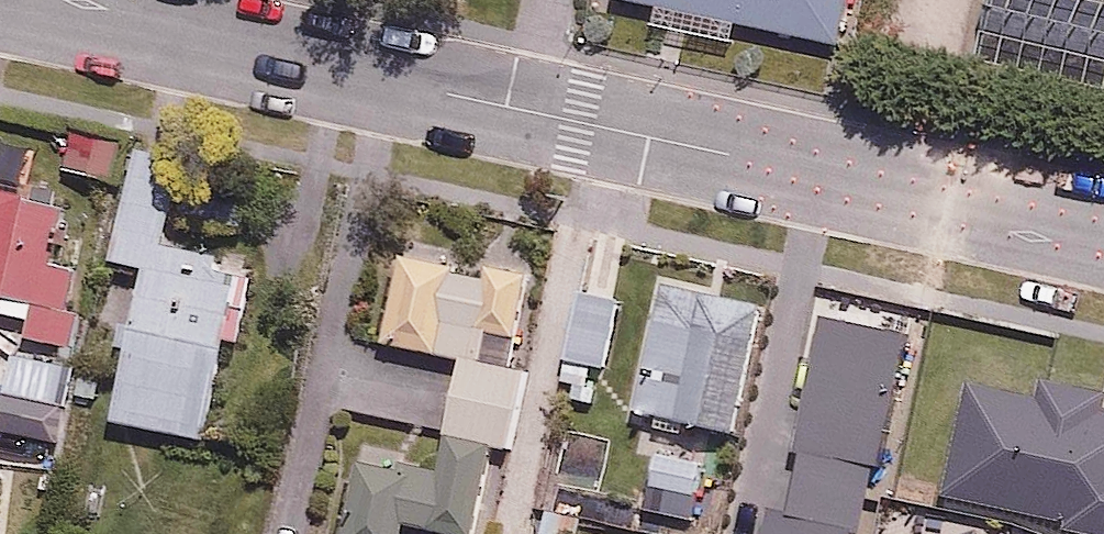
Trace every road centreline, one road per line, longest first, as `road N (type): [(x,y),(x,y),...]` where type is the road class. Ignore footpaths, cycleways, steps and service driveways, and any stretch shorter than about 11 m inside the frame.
road 1 (residential): [(1103,226),(33,0)]

